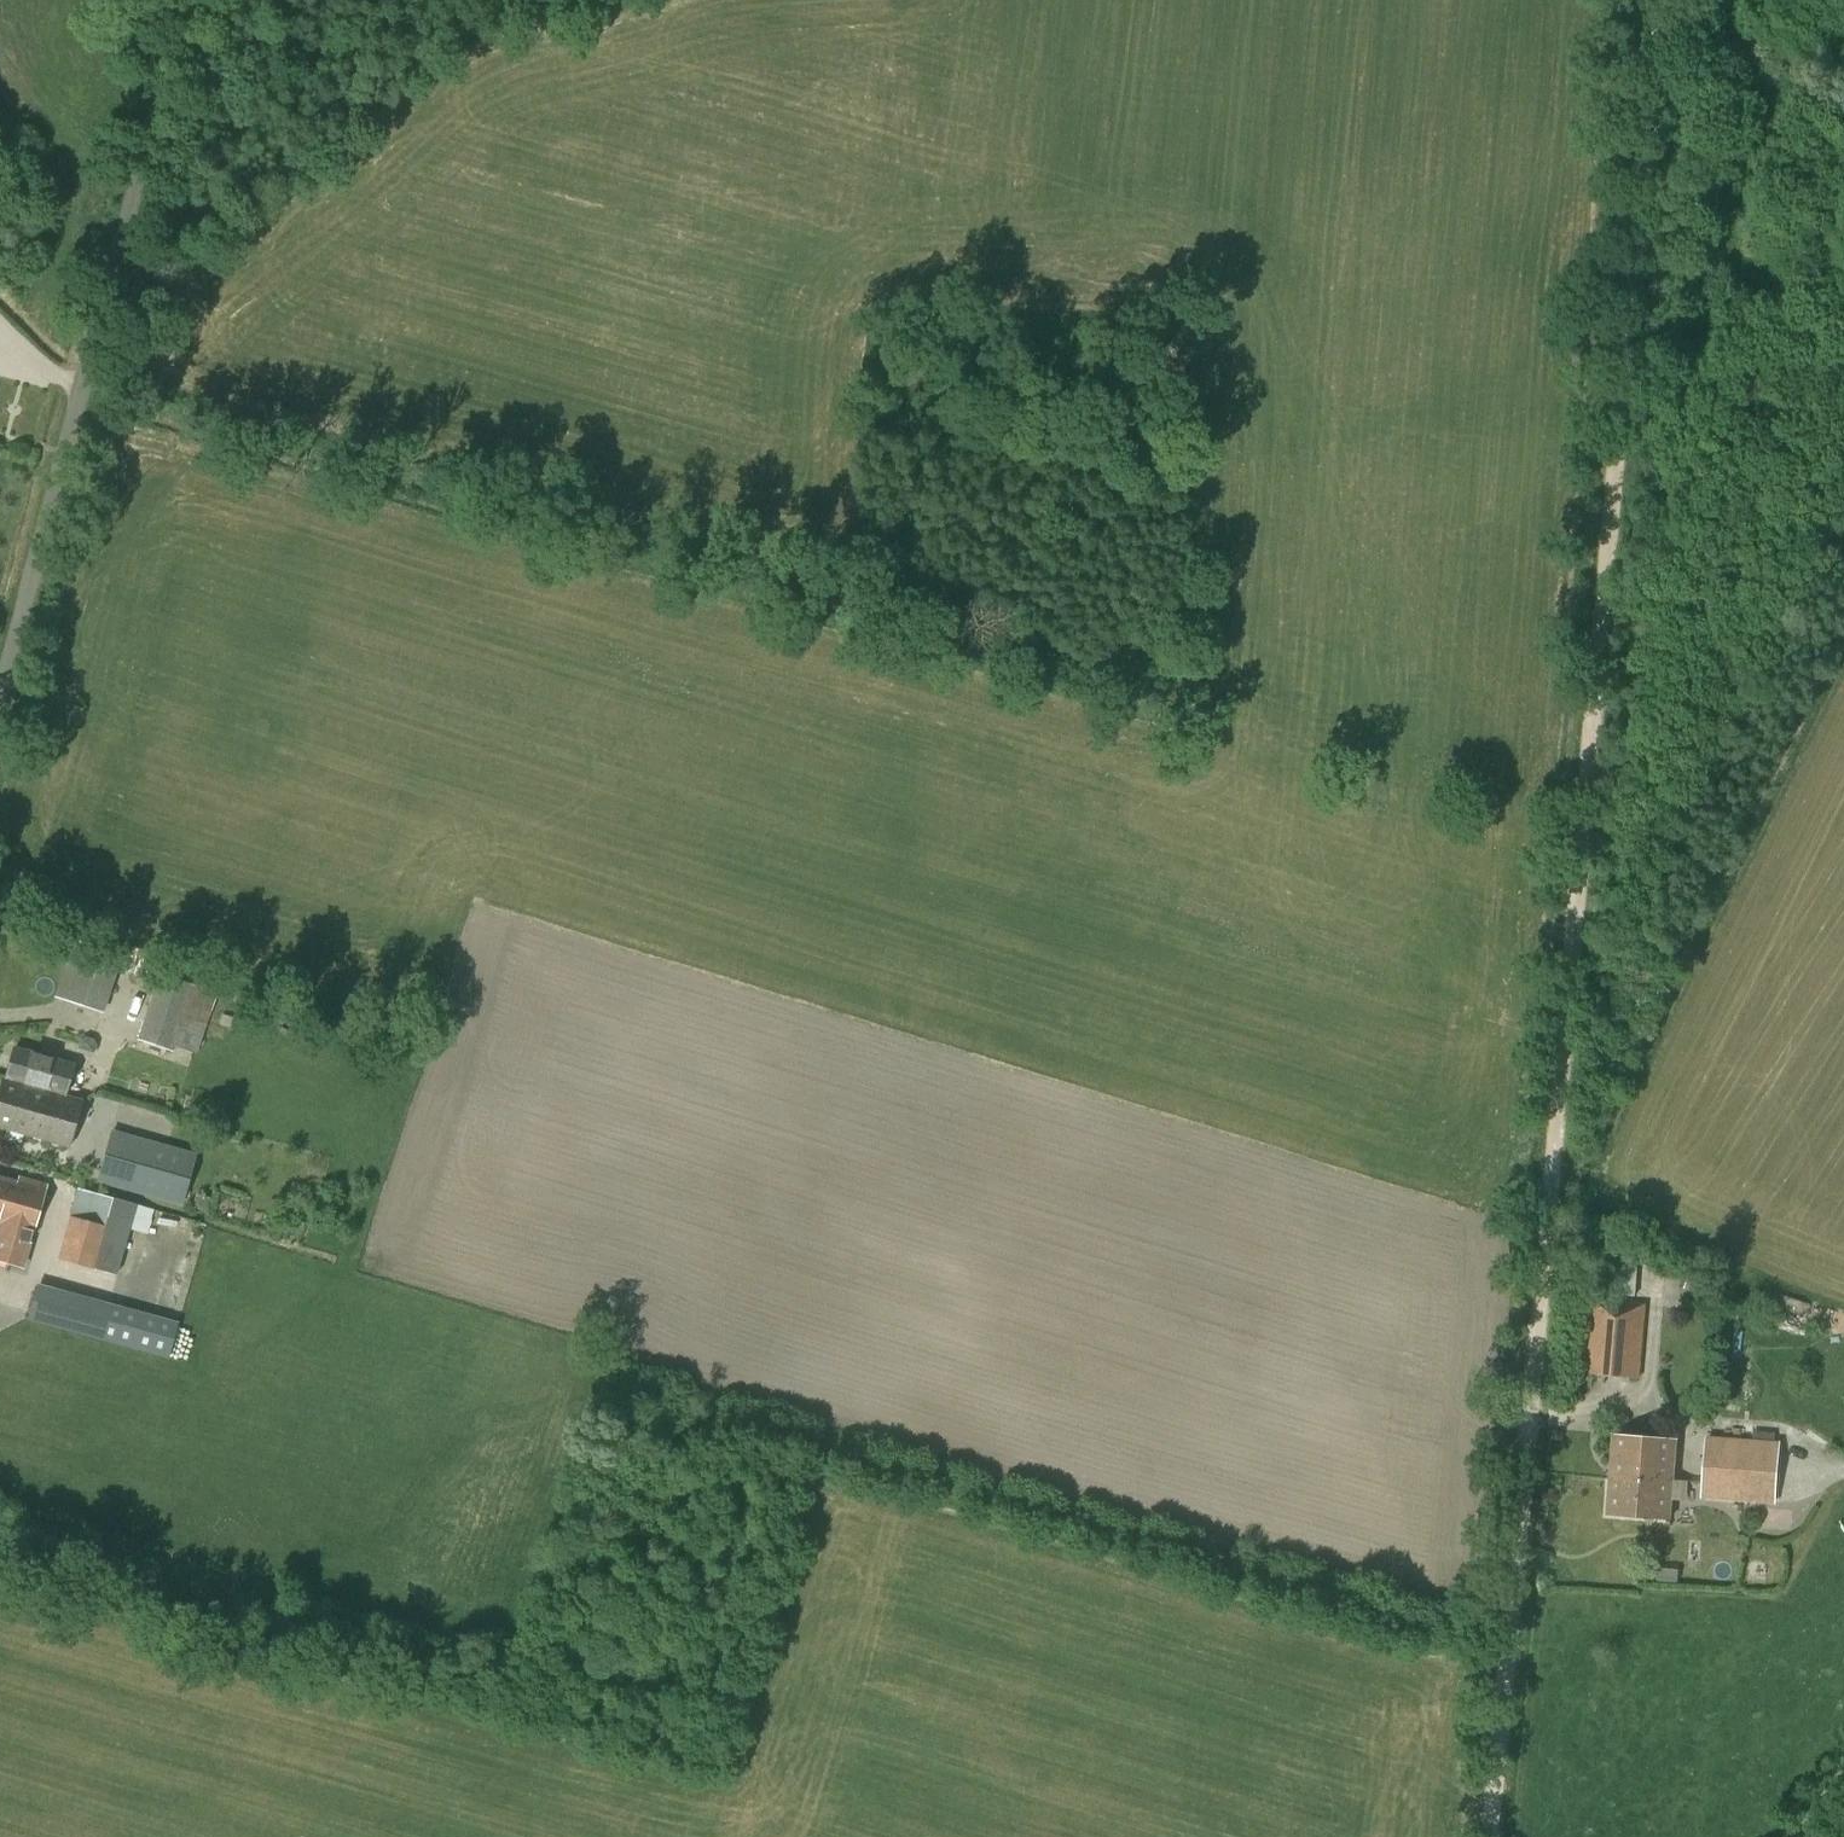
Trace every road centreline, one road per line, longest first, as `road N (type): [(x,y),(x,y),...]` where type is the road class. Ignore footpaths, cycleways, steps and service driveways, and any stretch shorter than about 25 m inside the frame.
road 1 (track): [(1486,1836),(1660,0)]
road 2 (unclassified): [(0,678),(186,0)]

